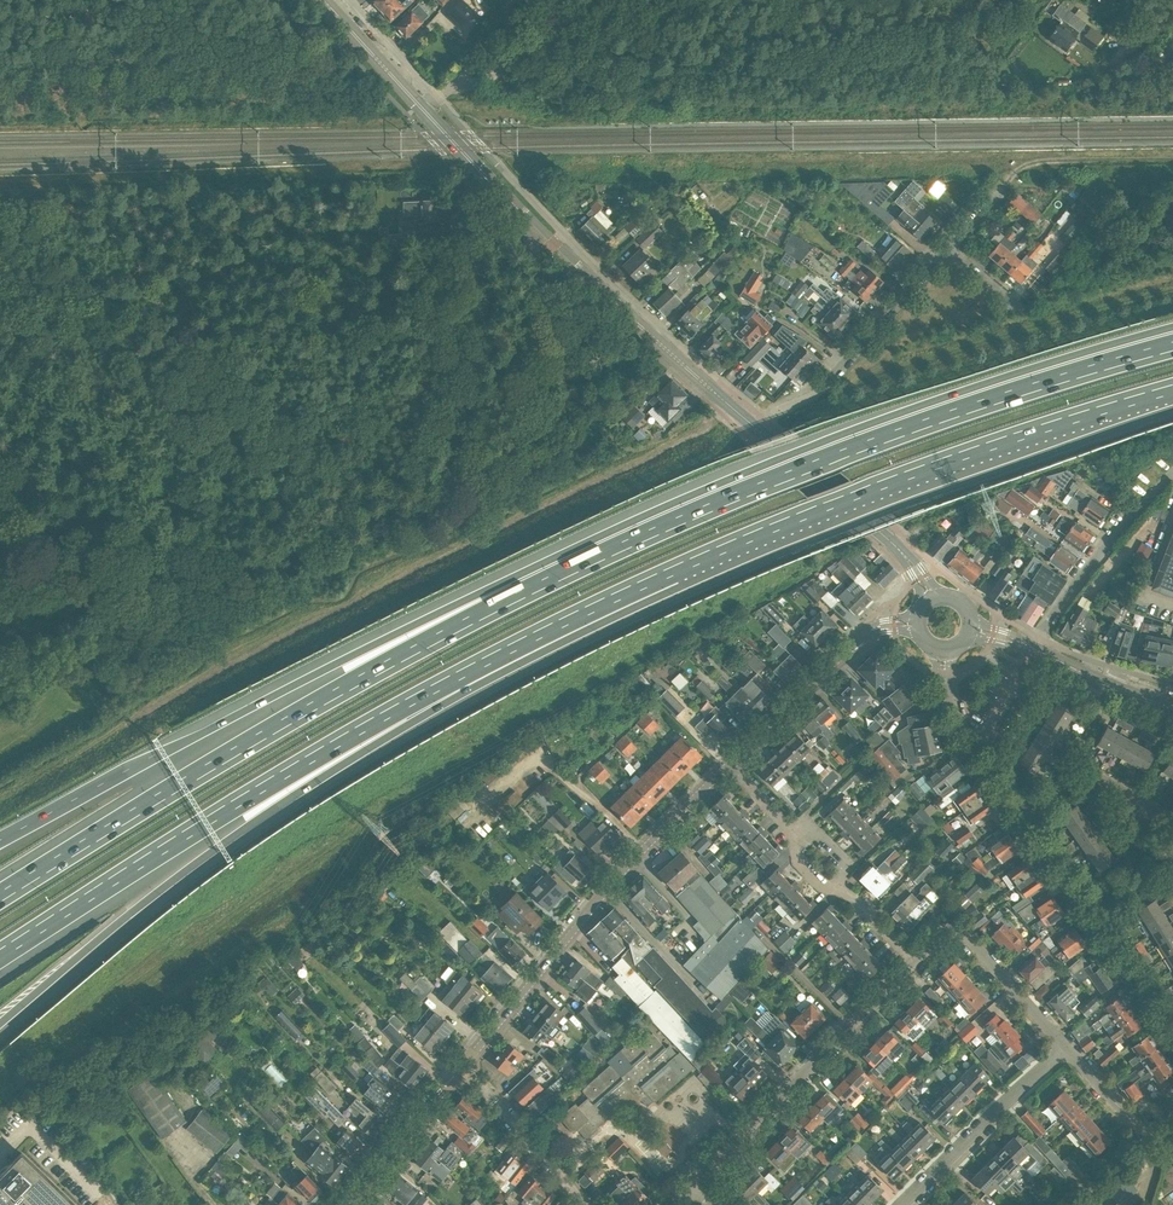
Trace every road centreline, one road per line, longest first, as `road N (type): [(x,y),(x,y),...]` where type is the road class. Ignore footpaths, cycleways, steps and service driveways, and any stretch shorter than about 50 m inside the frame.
road 1 (motorway): [(1172,345),(827,459),(629,542),(343,690),(0,904)]
road 2 (motorway): [(1172,326),(812,446),(625,524),(0,836)]
road 3 (motorway): [(0,1023),(223,844),(675,570)]
road 4 (motorway): [(0,955),(345,739),(675,570)]
road 5 (motorway): [(675,570),(866,491),(1172,388)]
road 6 (secondary): [(762,433),(551,247),(420,106)]
road 7 (tertiary): [(461,1067),(622,872),(728,765)]
road 8 (residential): [(914,963),(692,1184)]
road 9 (residential): [(1172,1032),(1020,814)]
road 10 (residential): [(762,433),(782,411),(822,390),(947,249)]
road 11 (tertiary): [(728,765),(861,637),(918,623)]
road 12 (secondary): [(933,599),(895,545),(762,433)]
road 13 (residential): [(902,1204),(1065,1046)]
road 14 (residential): [(1031,649),(1068,592),(1172,472)]
road 15 (residential): [(1065,1046),(960,933),(944,934),(914,963)]
road 16 (residential): [(1020,814),(950,713),(945,649)]
road 17 (residential): [(587,1204),(461,1067)]
road 18 (residential): [(1172,827),(1089,772),(1020,814)]
road 19 (tertiary): [(350,1204),(461,1067)]
road 20 (residential): [(1172,1123),(1149,1142),(1065,1046)]
road 21 (secondary): [(1172,709),(1031,649)]
road 22 (secondary): [(420,106),(322,0)]
road 23 (track): [(453,89),(467,65),(539,0)]
road 24 (unclassified): [(420,106),(529,53)]

